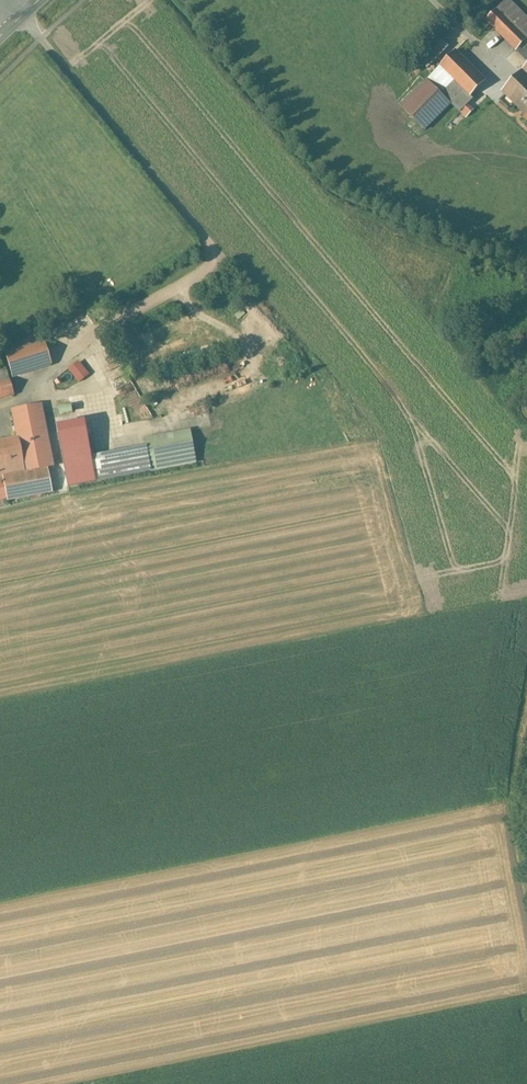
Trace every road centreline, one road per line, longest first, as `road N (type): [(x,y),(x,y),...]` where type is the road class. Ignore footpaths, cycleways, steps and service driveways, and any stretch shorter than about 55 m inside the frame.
road 1 (track): [(526,885),(514,812),(526,701)]

